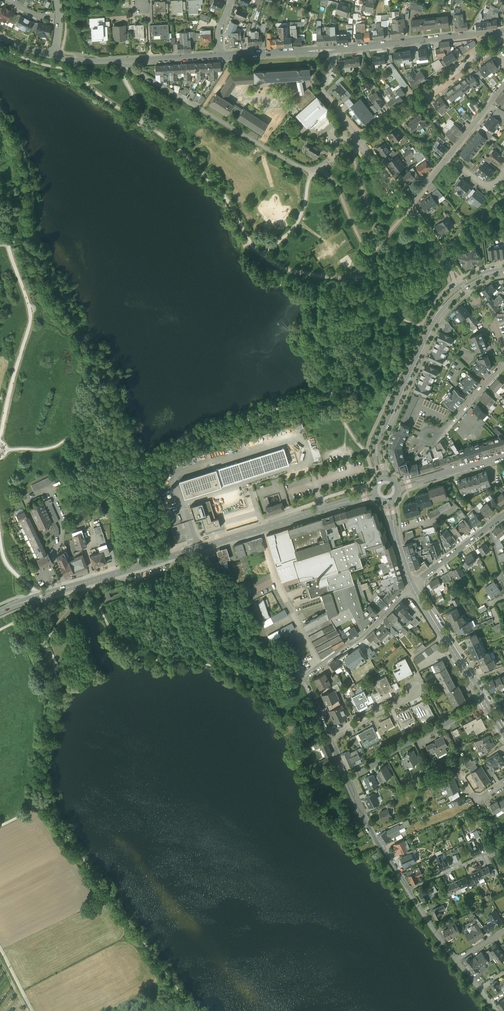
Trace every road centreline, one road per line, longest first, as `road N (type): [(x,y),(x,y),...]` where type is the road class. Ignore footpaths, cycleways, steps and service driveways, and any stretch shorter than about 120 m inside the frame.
road 1 (tertiary): [(0,611),(375,494)]
road 2 (residential): [(503,32),(221,57)]
road 3 (unclassified): [(126,60),(312,171),(360,142)]
road 4 (tertiary): [(448,299),(379,437),(384,479)]
road 5 (residential): [(503,34),(360,142)]
road 6 (track): [(280,684),(226,646),(194,550)]
road 7 (residential): [(348,781),(487,703)]
road 8 (tertiary): [(487,703),(412,587)]
road 9 (residential): [(409,889),(348,781)]

